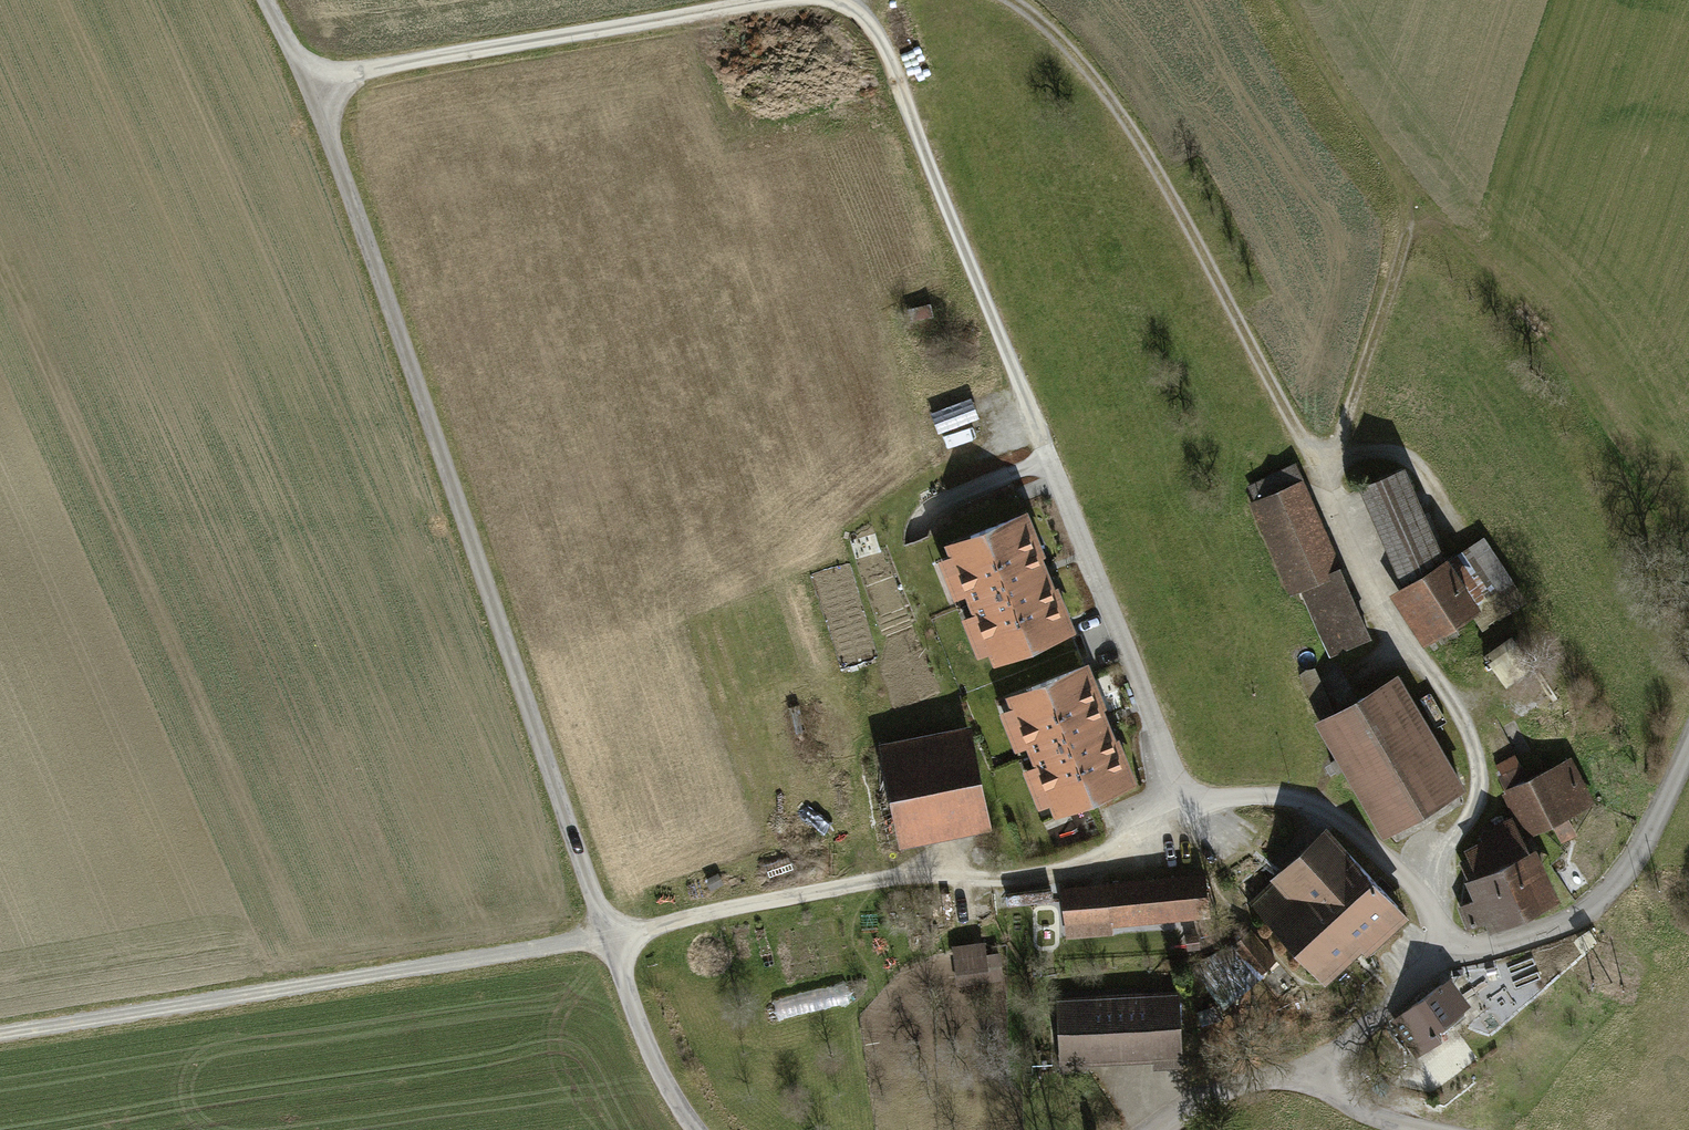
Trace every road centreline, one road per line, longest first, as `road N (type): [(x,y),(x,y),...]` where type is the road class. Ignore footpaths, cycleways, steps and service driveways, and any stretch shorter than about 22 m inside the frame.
road 1 (residential): [(264,0),(308,76),(610,937),(666,1084),(696,1129)]
road 2 (track): [(1003,0),(1037,19),(1116,107),(1260,364),(1399,657),(1433,682),(1460,717),(1479,812),(1406,875)]
road 3 (track): [(858,0),(1186,809),(1169,826)]
road 4 (track): [(0,1035),(610,937)]
road 5 (track): [(1323,497),(1411,223),(1394,169),(1294,0)]
road 6 (residential): [(1309,1088),(1417,969),(1556,939),(1592,917),(1650,844),(1688,759)]
road 7 (track): [(308,76),(774,0)]
road 8 (track): [(1186,809),(1268,801),(1350,830),(1416,884),(1451,958)]
road 9 (residential): [(1158,1129),(1255,1082),(1309,1088)]
road 10 (residential): [(1454,1129),(1309,1088)]

